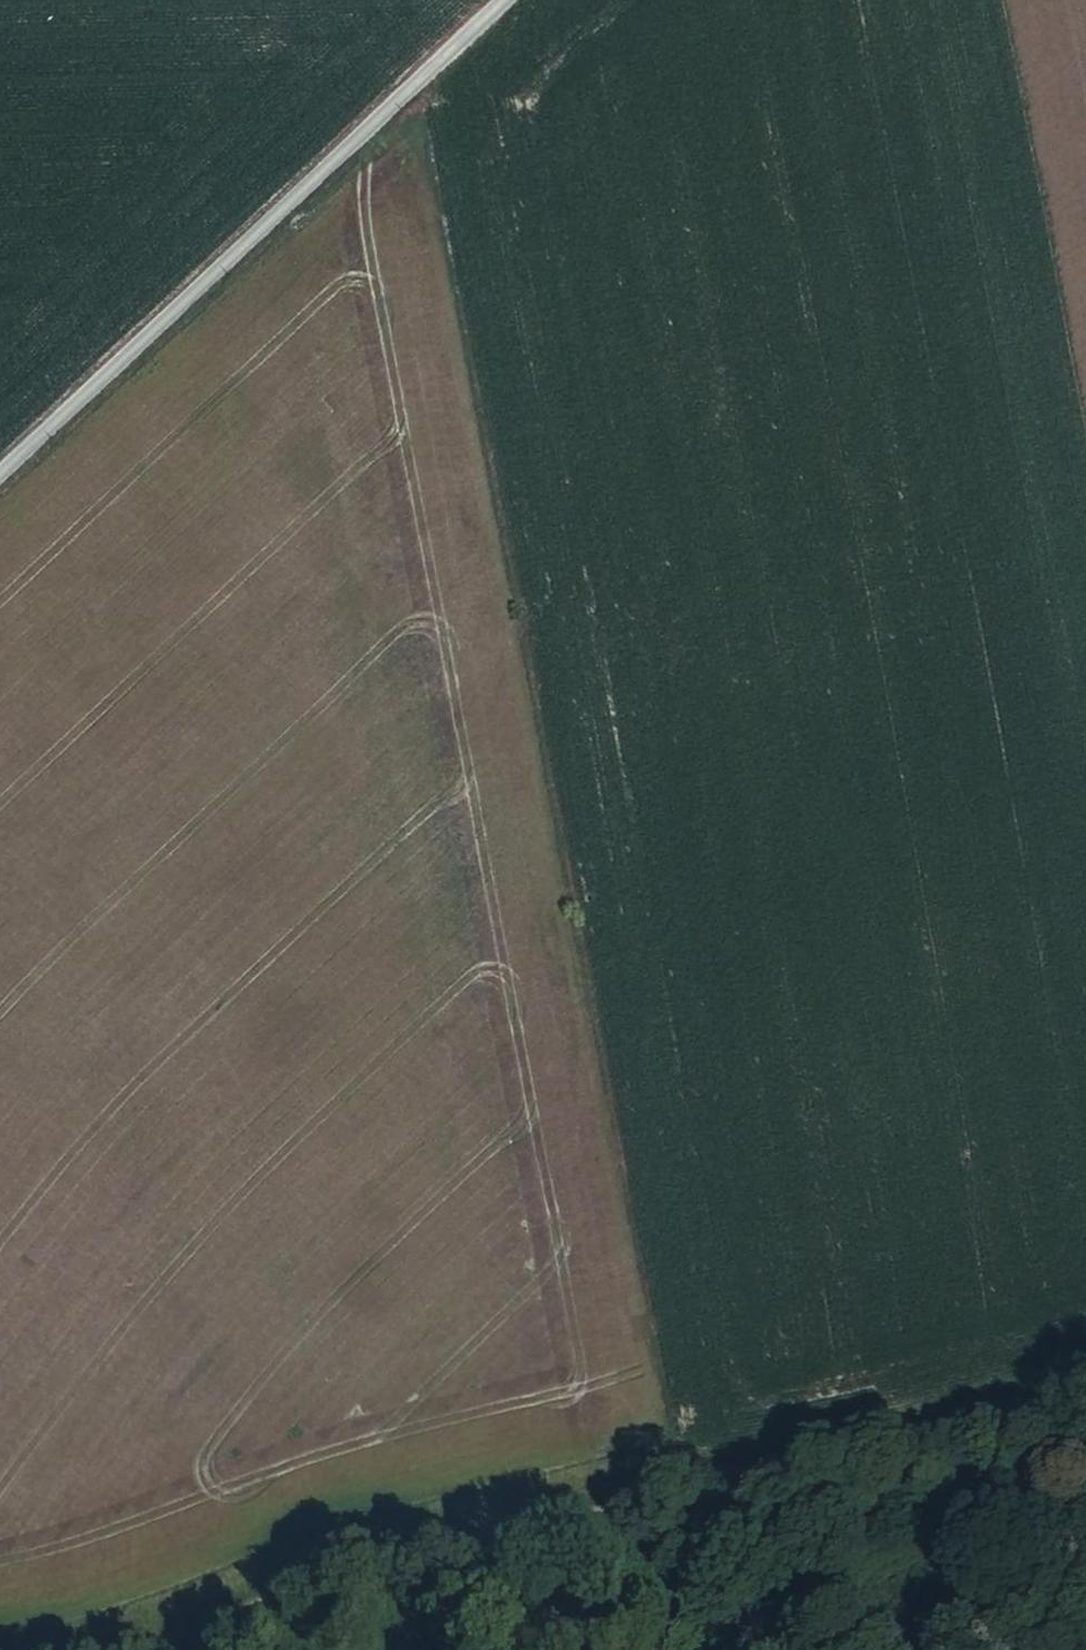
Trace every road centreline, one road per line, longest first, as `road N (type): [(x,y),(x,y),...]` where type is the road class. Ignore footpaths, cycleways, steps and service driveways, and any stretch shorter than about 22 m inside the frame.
road 1 (unclassified): [(511,0),(0,482)]

